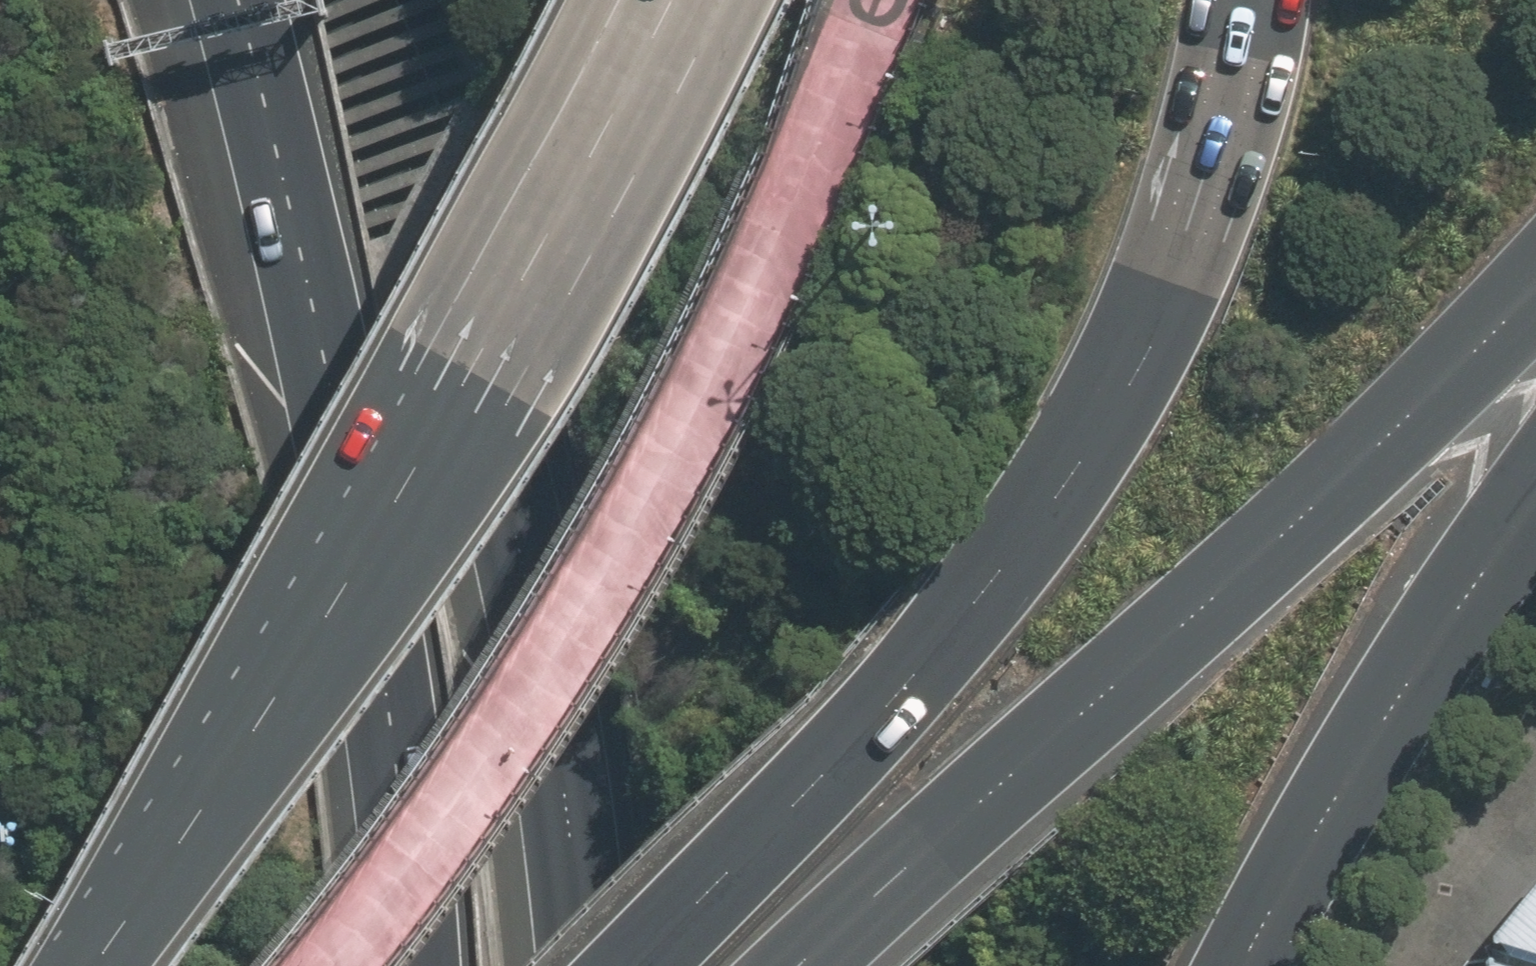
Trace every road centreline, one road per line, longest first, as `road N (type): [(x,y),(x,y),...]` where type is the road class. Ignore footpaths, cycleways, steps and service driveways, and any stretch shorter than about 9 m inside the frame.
road 1 (motorway): [(631,965),(830,768),(1039,516),(1148,325),(1234,85),(1253,0)]
road 2 (motorway): [(98,965),(420,482),(635,86)]
road 3 (motorway): [(346,0),(472,328),(549,630),(591,965)]
road 4 (motorway): [(1535,298),(800,965)]
road 5 (motorway): [(231,0),(356,607),(395,965)]
road 6 (motorway): [(1535,469),(1403,678),(1252,965)]

